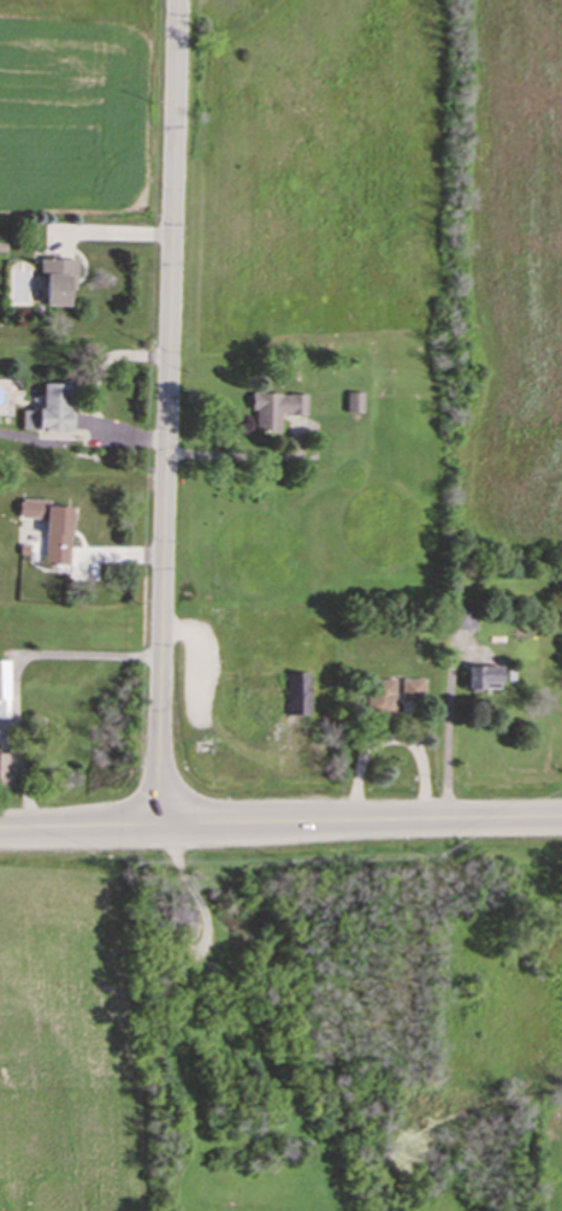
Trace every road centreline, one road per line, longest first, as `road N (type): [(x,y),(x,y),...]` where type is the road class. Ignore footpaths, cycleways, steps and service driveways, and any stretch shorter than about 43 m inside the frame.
road 1 (residential): [(153,822),(176,0)]
road 2 (secondary): [(153,822),(561,815)]
road 3 (secondary): [(0,825),(153,822)]

